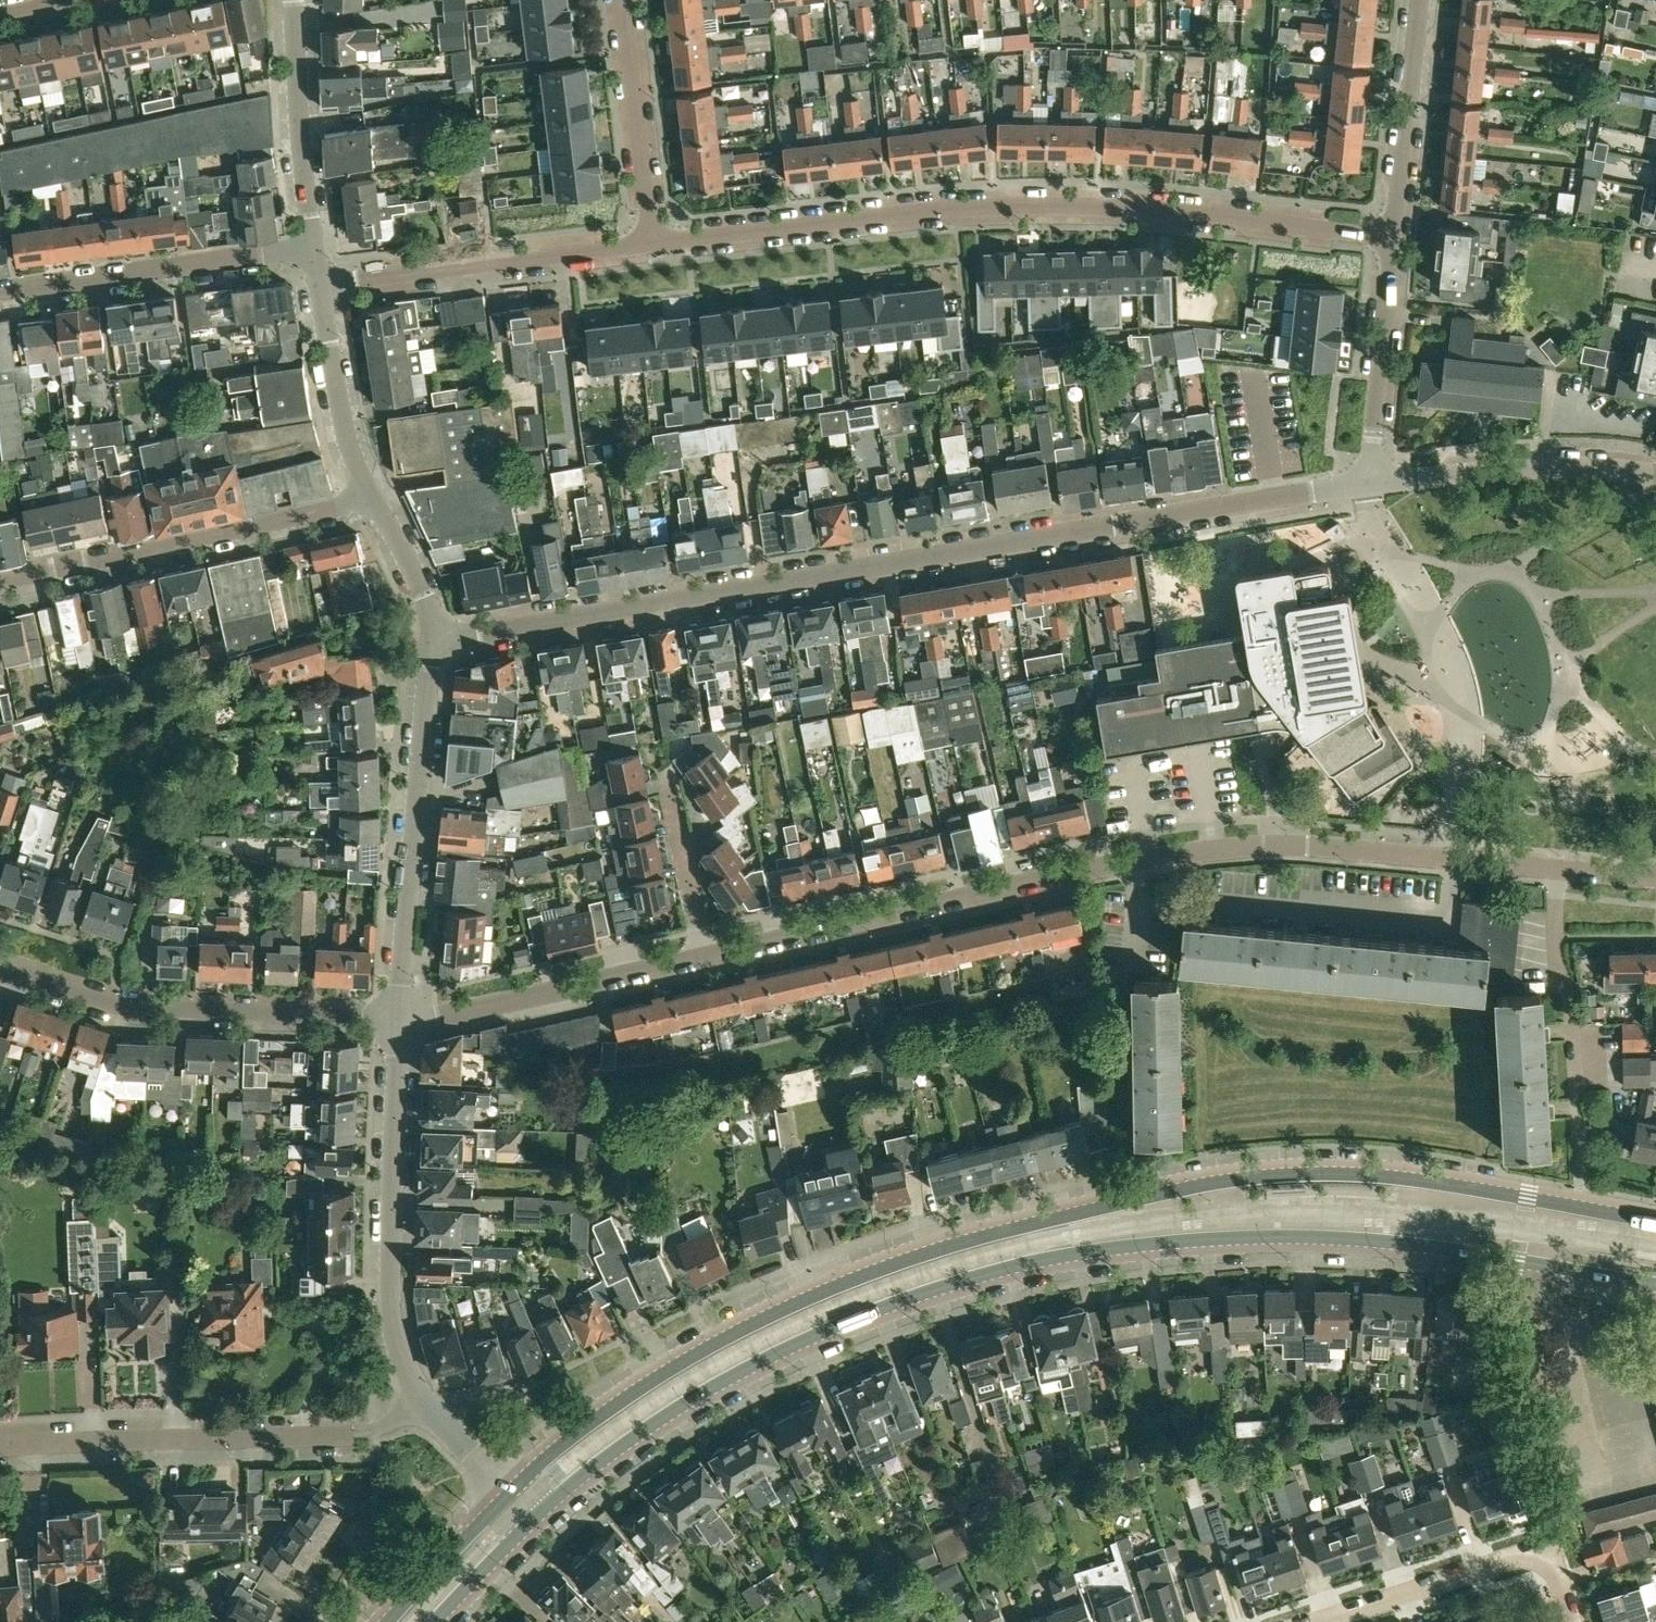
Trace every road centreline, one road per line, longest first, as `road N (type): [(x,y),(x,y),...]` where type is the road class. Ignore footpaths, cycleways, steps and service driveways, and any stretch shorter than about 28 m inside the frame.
road 1 (primary): [(1655,1222),(1426,1181),(1310,1174),(1225,1181),(1043,1220),(874,1270),(742,1329),(603,1414),(510,1492)]
road 2 (primary): [(534,1517),(648,1427),(773,1355),(915,1295),(1060,1255),(1170,1241),(1309,1237),(1431,1248),(1655,1284)]
road 3 (residential): [(704,957),(1073,874),(1265,845),(1655,876)]
road 4 (residential): [(1373,481),(433,636)]
road 5 (residential): [(654,243),(1031,206),(1394,236)]
road 6 (residential): [(510,1492),(424,1401),(397,1344),(390,1292),(399,1018)]
road 7 (residential): [(399,1018),(156,1010),(0,970)]
road 8 (residential): [(399,1018),(433,636)]
road 9 (residential): [(0,581),(370,498)]
road 10 (residential): [(0,1445),(355,1431)]
road 11 (residential): [(318,283),(654,243)]
road 12 (residential): [(0,293),(313,247)]
road 13 (residential): [(399,1018),(704,957)]
road 14 (residential): [(1655,477),(1529,468),(1373,481)]
road 15 (residential): [(313,247),(293,0)]
road 16 (residential): [(1373,481),(1394,236)]
road 17 (residential): [(654,243),(625,0)]
road 18 (residential): [(1314,1621),(1517,1554),(1545,1557)]
road 19 (residential): [(1394,236),(1418,0)]
road 20 (residential): [(370,498),(339,404),(318,283)]
road 21 (residential): [(704,957),(666,779)]
road 22 (primary): [(510,1492),(389,1621)]
road 23 (residential): [(433,636),(425,598),(370,498)]
road 24 (primary): [(435,1621),(534,1517)]

